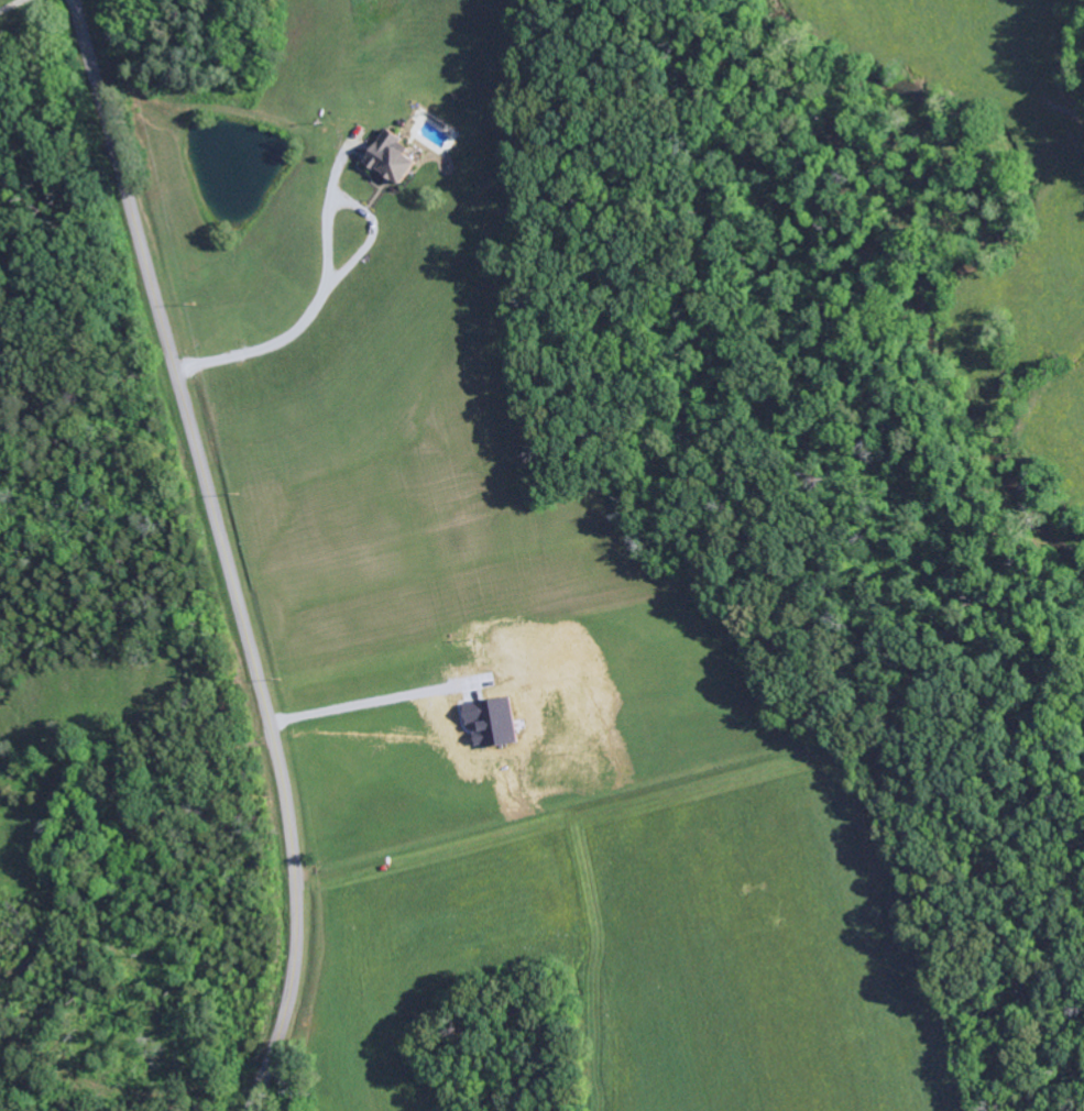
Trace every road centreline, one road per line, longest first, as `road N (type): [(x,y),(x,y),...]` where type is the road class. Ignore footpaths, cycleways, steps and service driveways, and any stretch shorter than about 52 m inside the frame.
road 1 (secondary): [(248,1110),(293,970),(295,905),(281,776),(76,0)]

